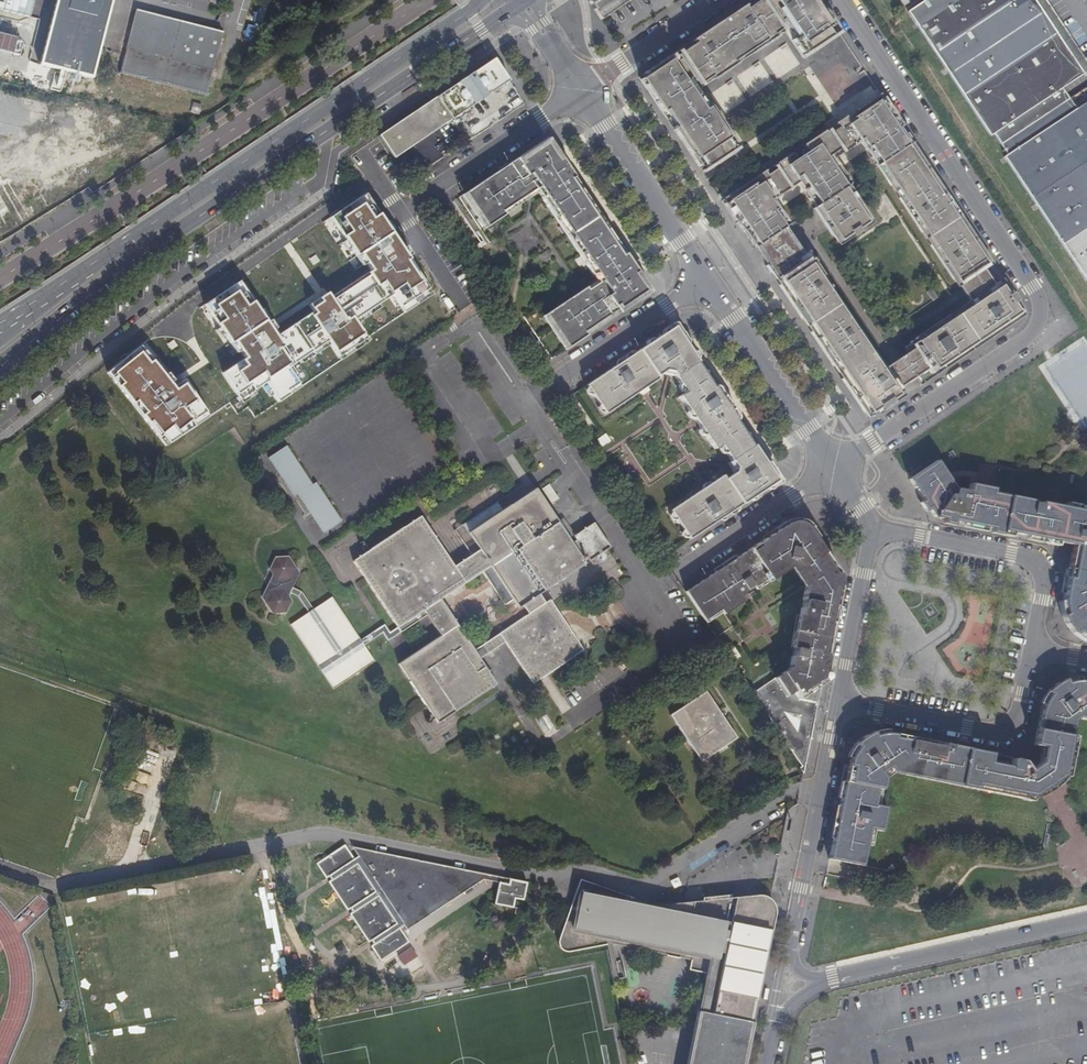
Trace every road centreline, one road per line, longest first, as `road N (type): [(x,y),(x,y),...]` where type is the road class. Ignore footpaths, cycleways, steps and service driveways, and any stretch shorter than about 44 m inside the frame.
road 1 (primary): [(0,368),(246,182),(522,0)]
road 2 (residential): [(832,466),(1027,338),(1039,312),(841,0)]
road 3 (primary): [(474,0),(470,11),(11,321)]
road 4 (unclassified): [(1086,920),(827,980)]
road 5 (residential): [(159,325),(376,174)]
road 6 (residential): [(788,954),(837,703)]
road 7 (residential): [(1031,652),(1040,579),(1024,557),(872,530)]
road 8 (residential): [(837,703),(1005,729),(1019,709),(1031,652)]
road 9 (residential): [(832,466),(706,279)]
road 10 (residential): [(706,279),(582,92)]
road 11 (residential): [(400,210),(582,92)]
road 12 (residential): [(678,568),(832,466)]
road 13 (residential): [(554,378),(706,279)]
road 14 (residential): [(837,703),(872,530)]
road 15 (residential): [(716,0),(582,92)]

